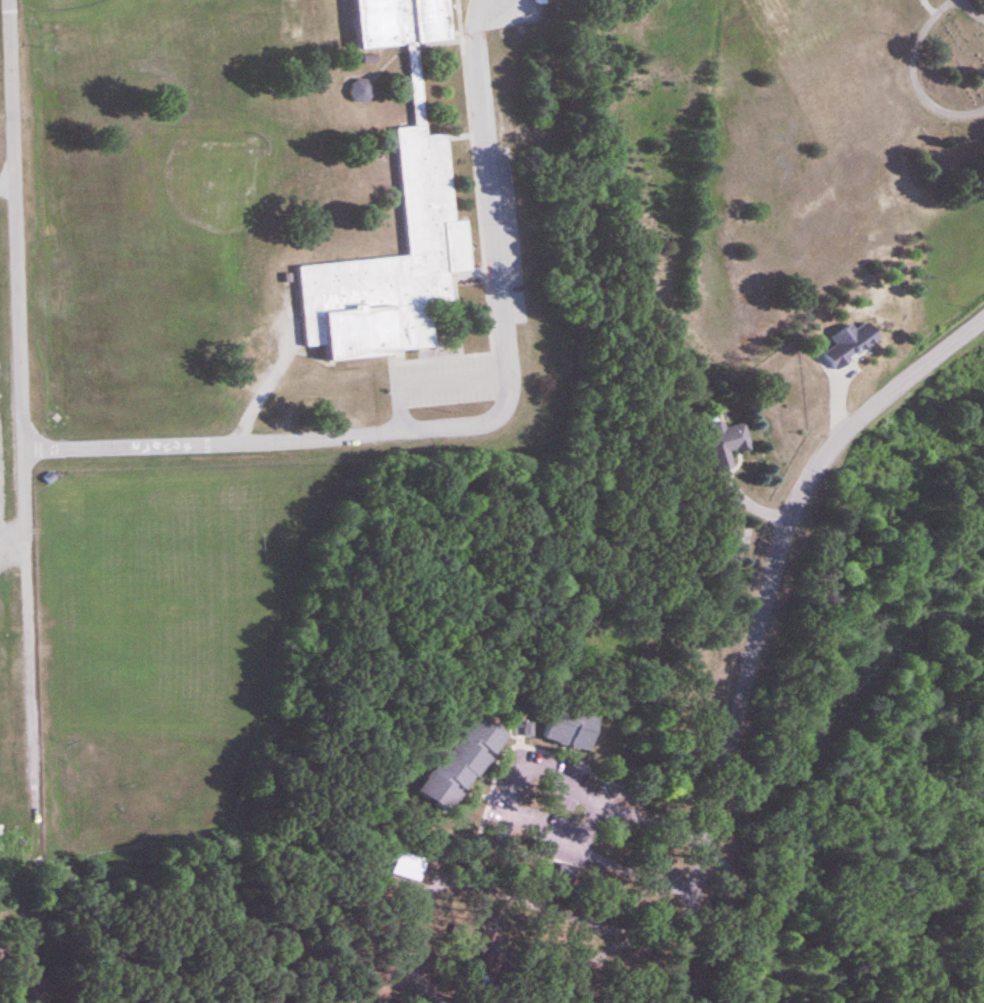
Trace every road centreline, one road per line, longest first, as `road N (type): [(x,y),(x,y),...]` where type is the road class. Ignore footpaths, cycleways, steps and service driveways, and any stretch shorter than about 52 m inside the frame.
road 1 (residential): [(669,1002),(792,521),(838,442),(873,405),(983,320)]
road 2 (residential): [(590,843),(608,832),(609,804),(528,772),(512,817),(590,843)]

